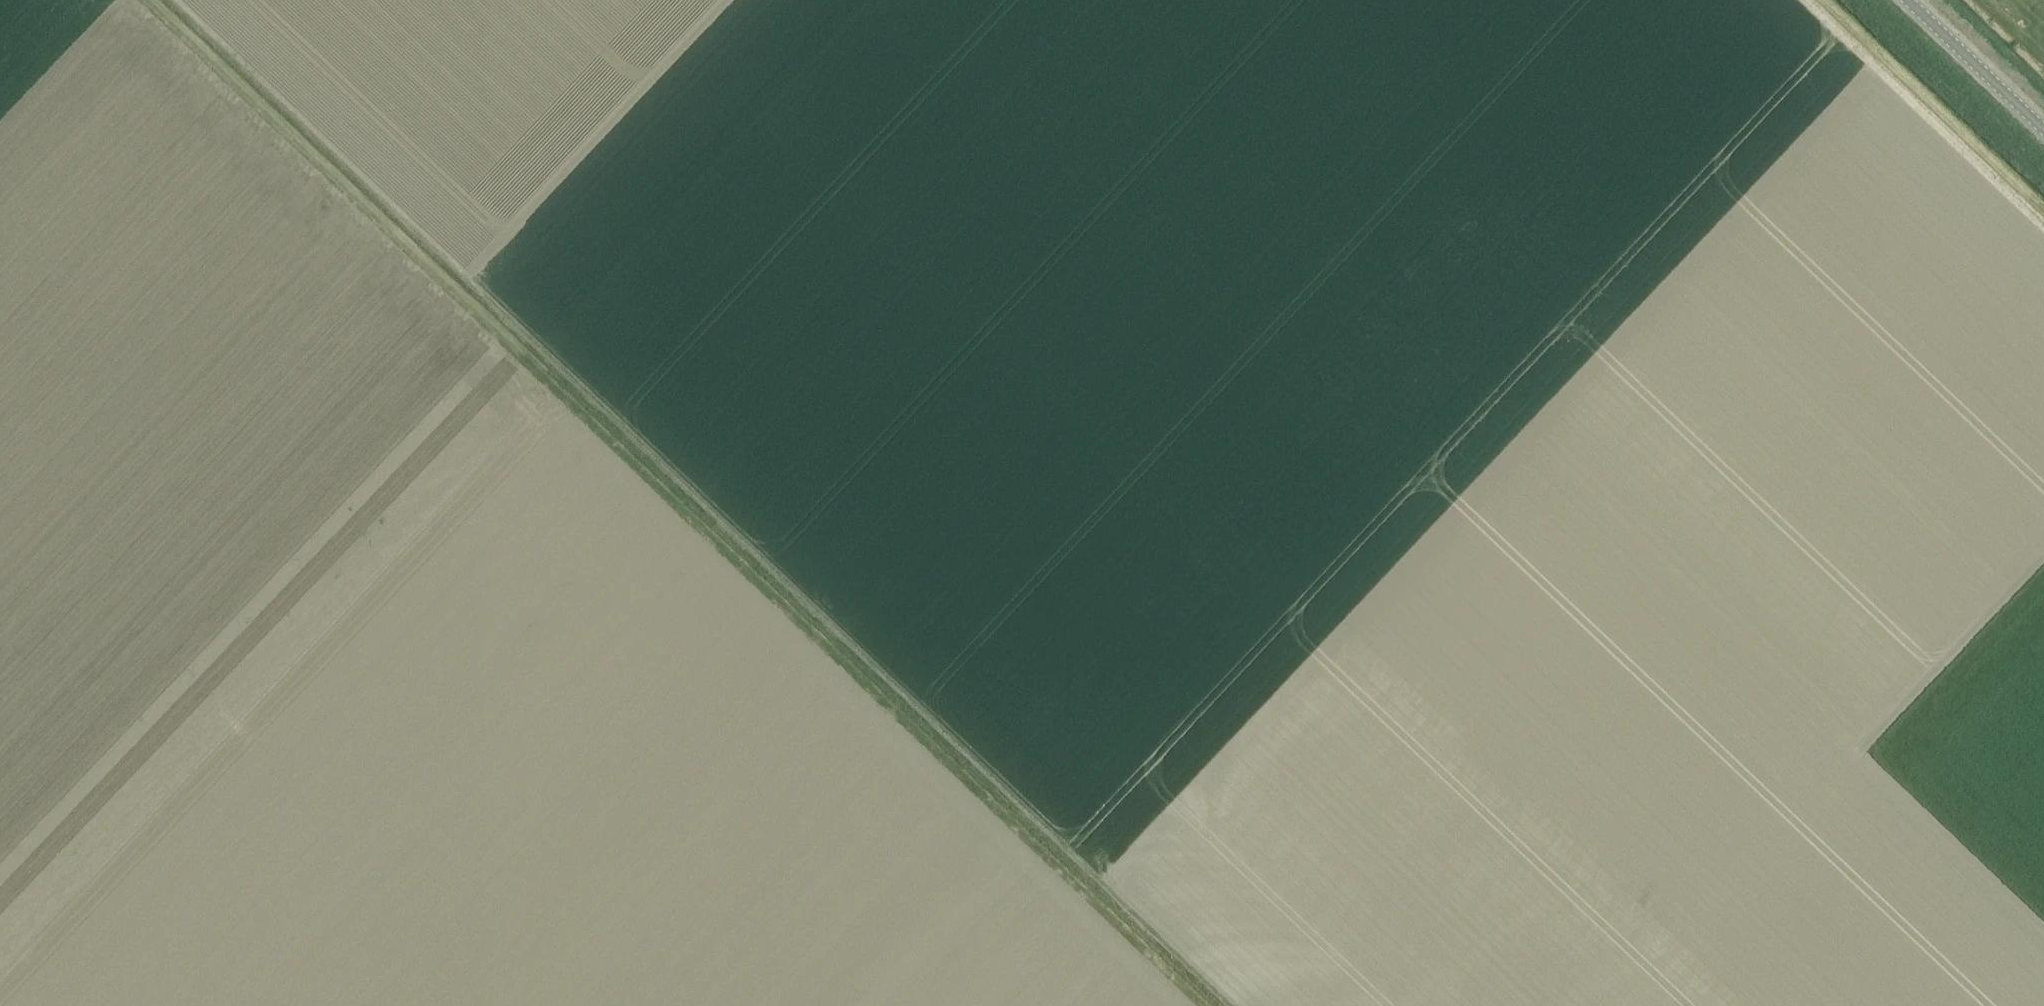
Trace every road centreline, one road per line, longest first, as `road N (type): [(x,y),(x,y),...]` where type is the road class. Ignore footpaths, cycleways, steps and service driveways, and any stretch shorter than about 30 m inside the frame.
road 1 (track): [(1807,0),(2043,224)]
road 2 (unclassified): [(2043,127),(1911,0)]

